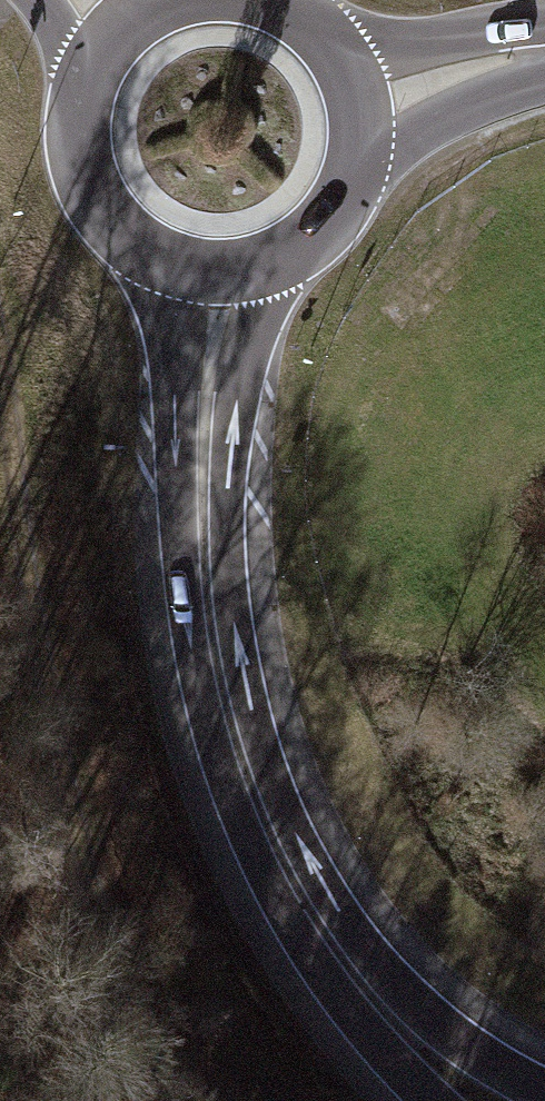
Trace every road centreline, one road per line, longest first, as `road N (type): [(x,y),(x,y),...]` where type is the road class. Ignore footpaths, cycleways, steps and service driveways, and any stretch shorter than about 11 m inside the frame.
road 1 (motorway): [(544,1083),(467,1036),(377,955),(315,865),(270,760),(241,638),(230,497),(236,409),(279,258)]
road 2 (motorway): [(156,258),(178,386),(174,597),(206,756),(237,843),(308,971),(420,1100)]
road 3 (track): [(213,1100),(143,983),(91,830),(0,352)]
road 4 (secondary): [(350,179),(401,139),(544,57)]
road 5 (secondary): [(87,79),(78,148),(86,182),(127,239),(156,258)]
road 6 (secondary): [(544,41),(337,57)]
road 7 (secondary): [(350,179),(358,138),(353,96),(337,57)]
road 8 (secondary): [(156,258),(218,272),(279,258)]

